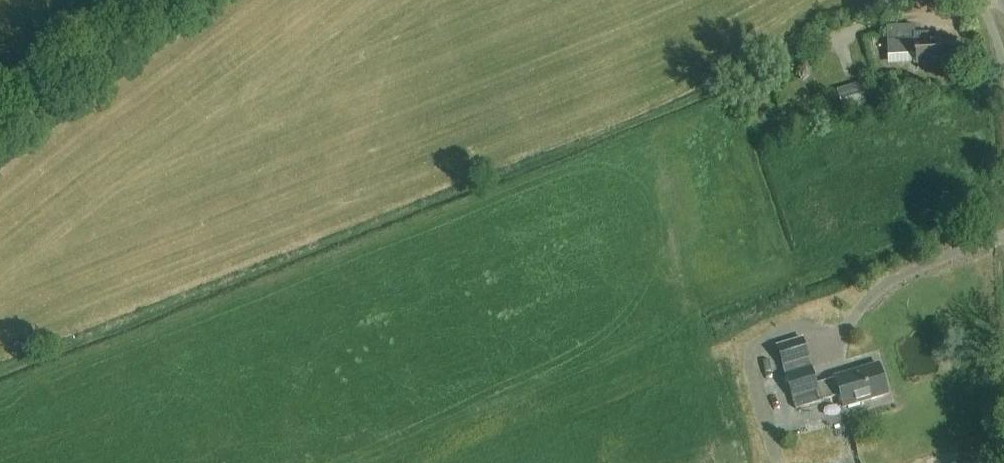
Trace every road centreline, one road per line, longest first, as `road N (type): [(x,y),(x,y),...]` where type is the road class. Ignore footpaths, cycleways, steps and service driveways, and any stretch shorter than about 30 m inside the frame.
road 1 (unclassified): [(0,131),(177,0)]

